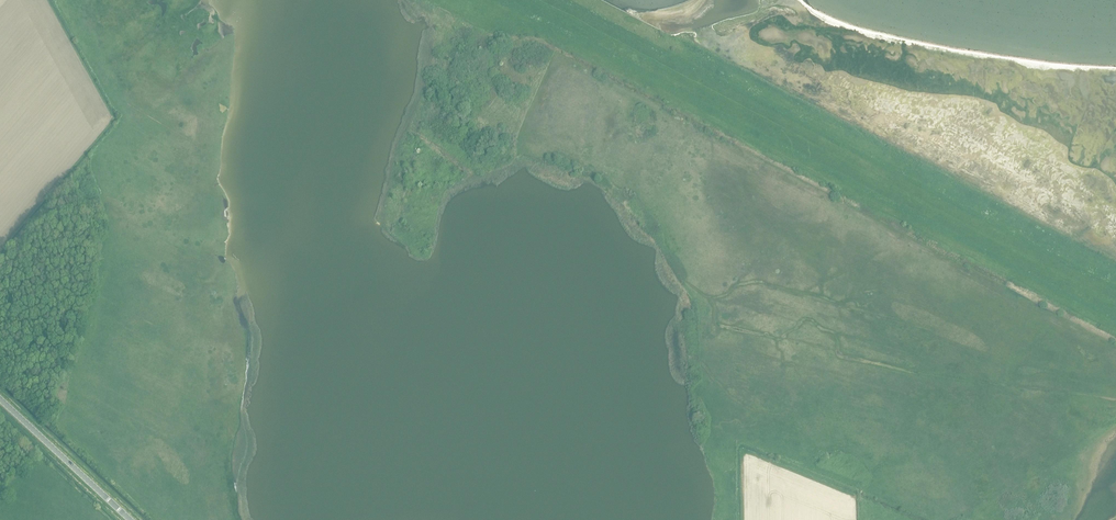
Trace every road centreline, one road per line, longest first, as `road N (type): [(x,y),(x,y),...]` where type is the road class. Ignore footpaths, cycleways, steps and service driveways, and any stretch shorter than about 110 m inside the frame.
road 1 (tertiary): [(131,519),(0,398)]

